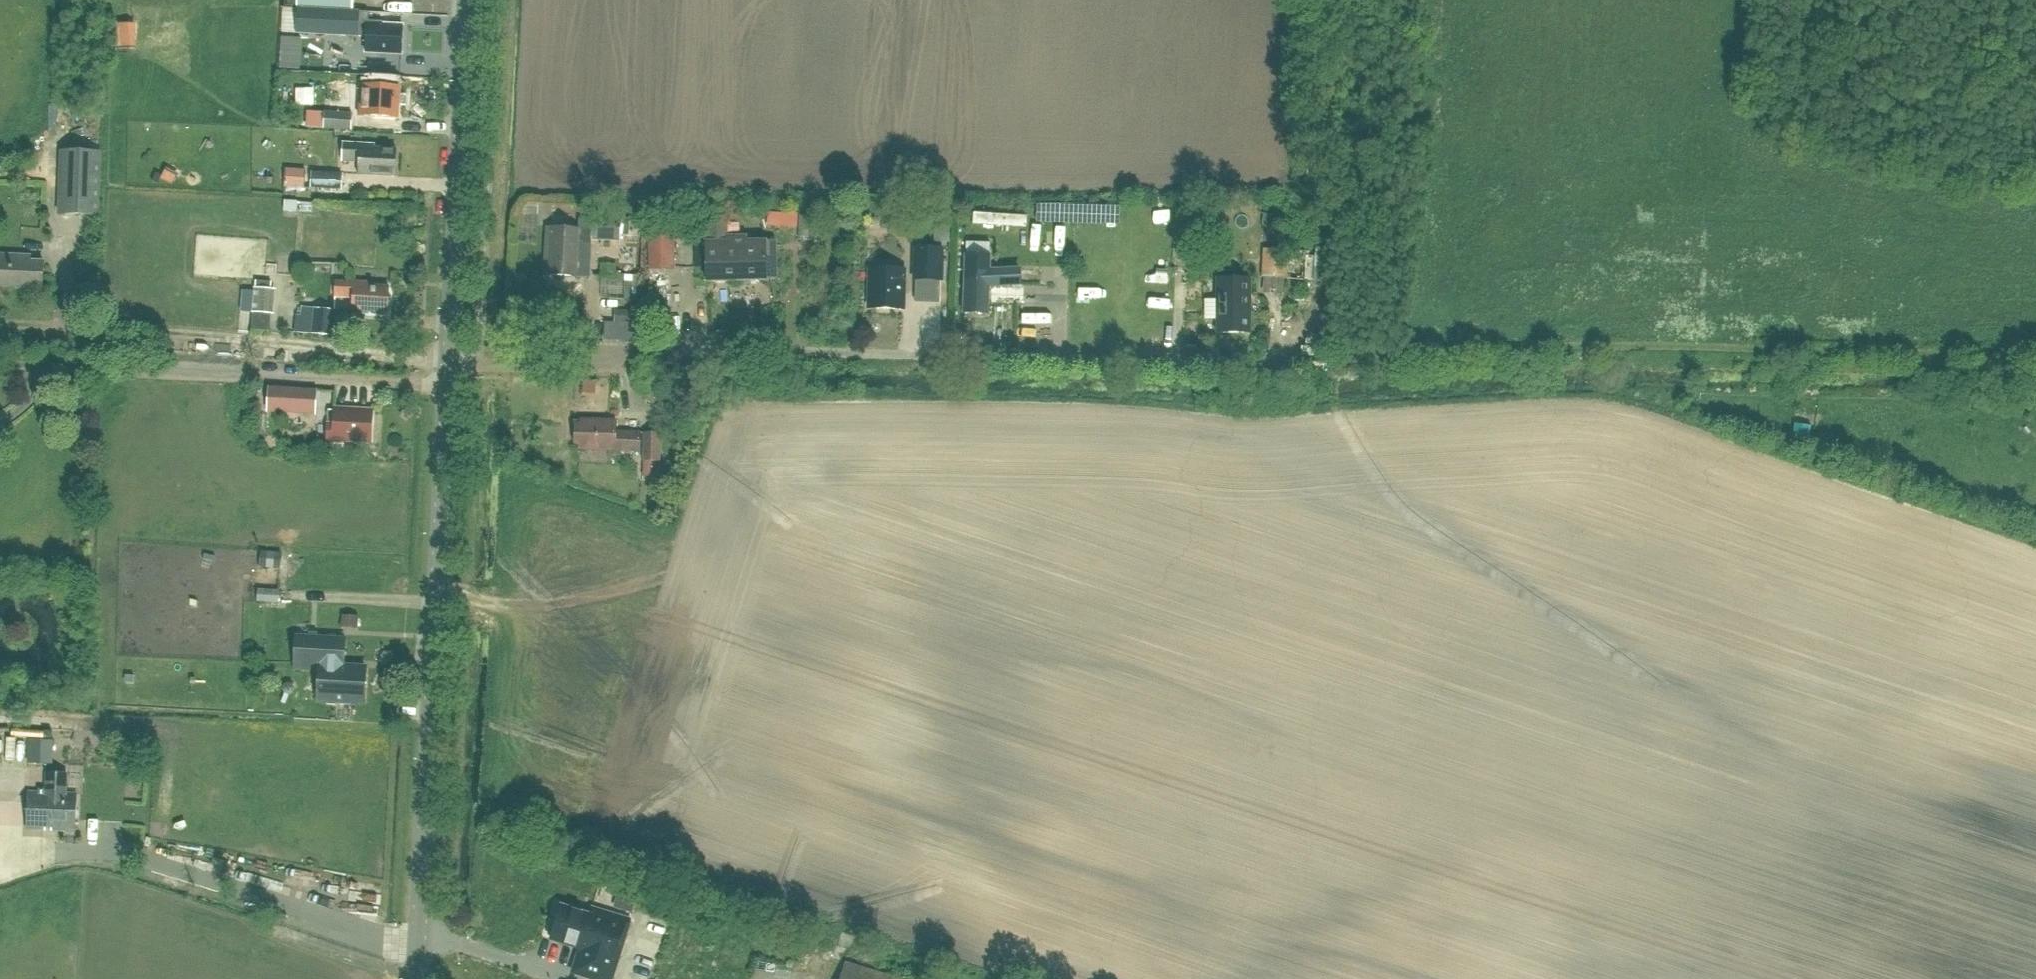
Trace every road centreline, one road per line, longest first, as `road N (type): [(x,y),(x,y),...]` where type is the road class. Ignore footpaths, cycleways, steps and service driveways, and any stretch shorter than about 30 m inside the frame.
road 1 (unclassified): [(1164,363),(611,350),(591,368),(447,367)]
road 2 (tertiary): [(416,978),(447,367)]
road 3 (track): [(447,367),(423,387),(0,366)]
road 4 (track): [(447,367),(408,356),(0,323)]
road 5 (tertiary): [(447,367),(467,0)]

